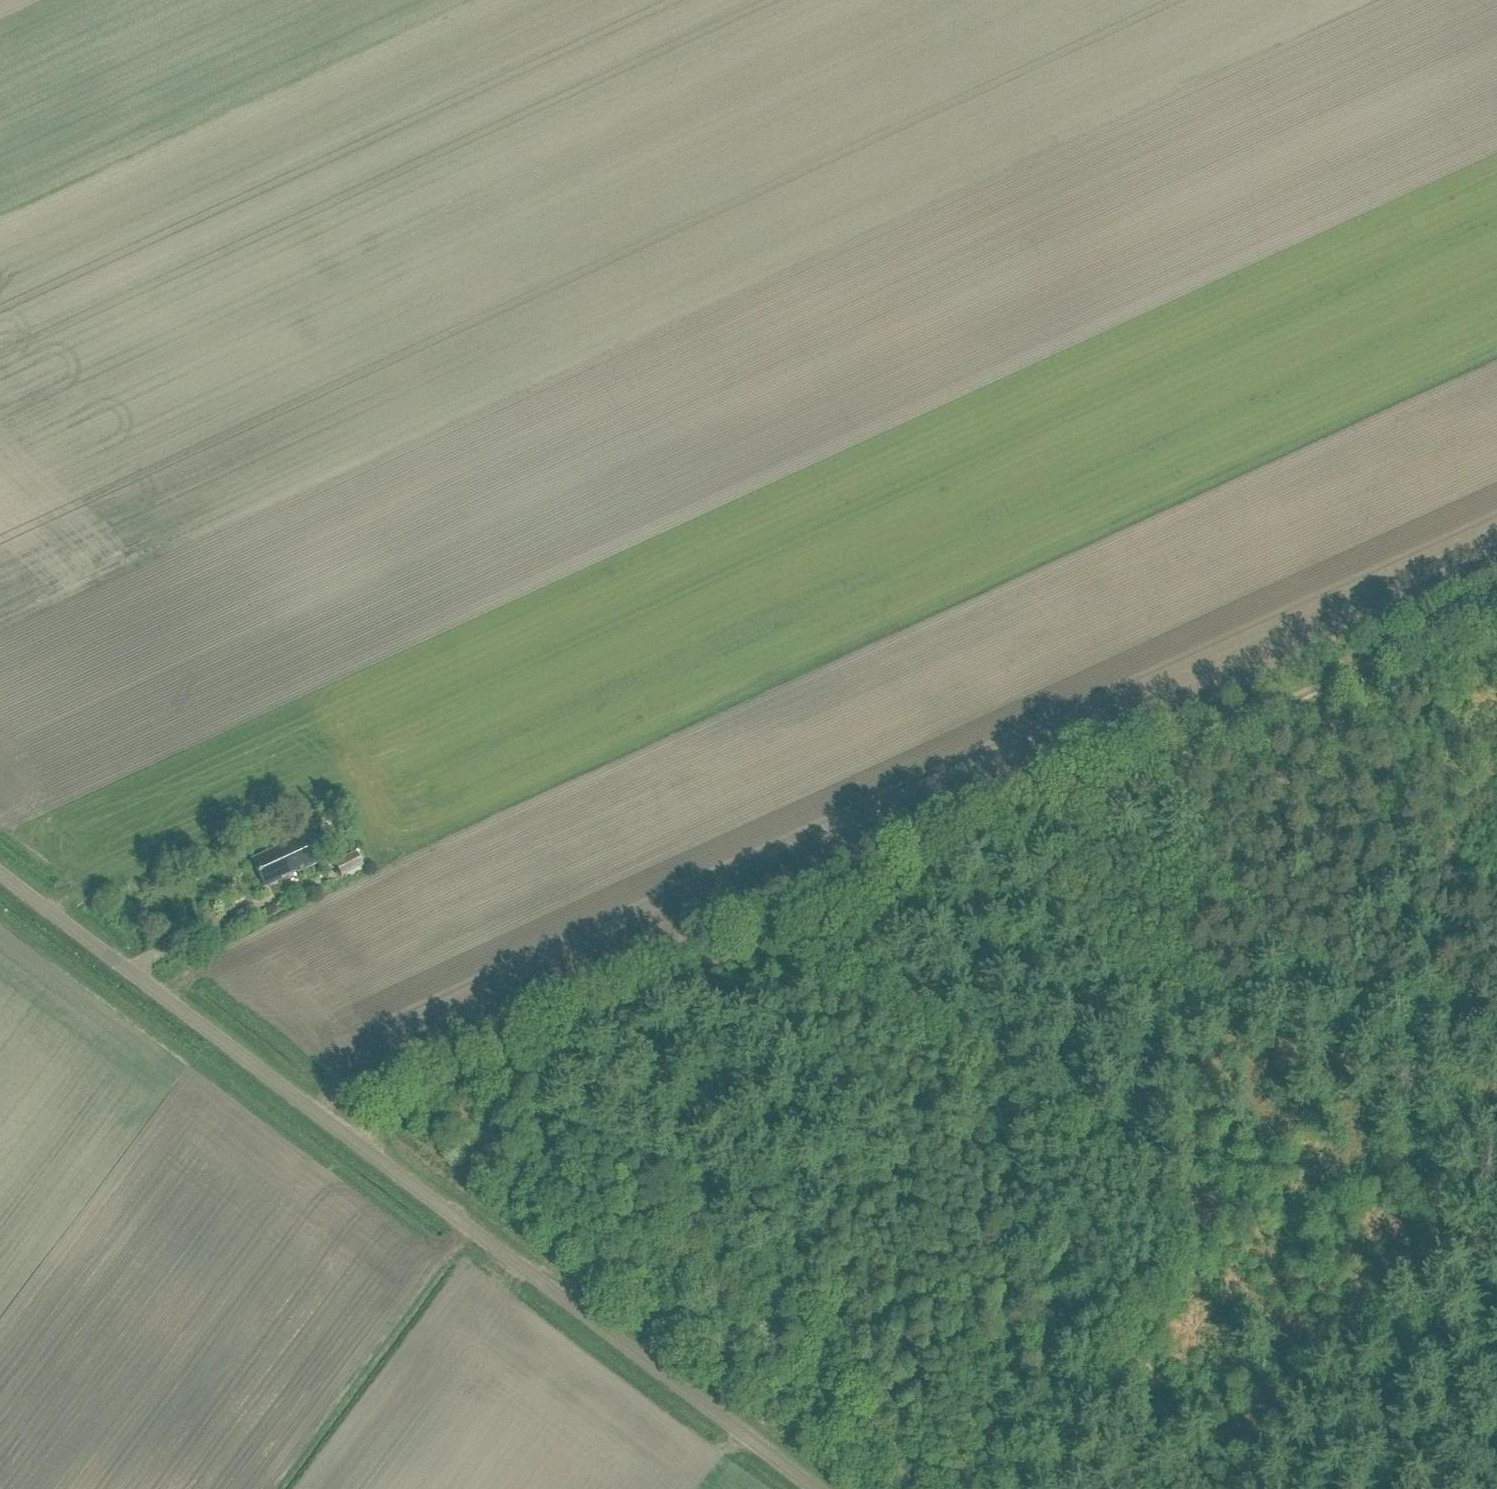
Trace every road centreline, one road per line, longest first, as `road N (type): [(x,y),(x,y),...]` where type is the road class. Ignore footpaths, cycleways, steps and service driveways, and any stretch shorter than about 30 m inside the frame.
road 1 (track): [(348,1135),(1496,614)]
road 2 (unclassified): [(817,1488),(0,873)]

